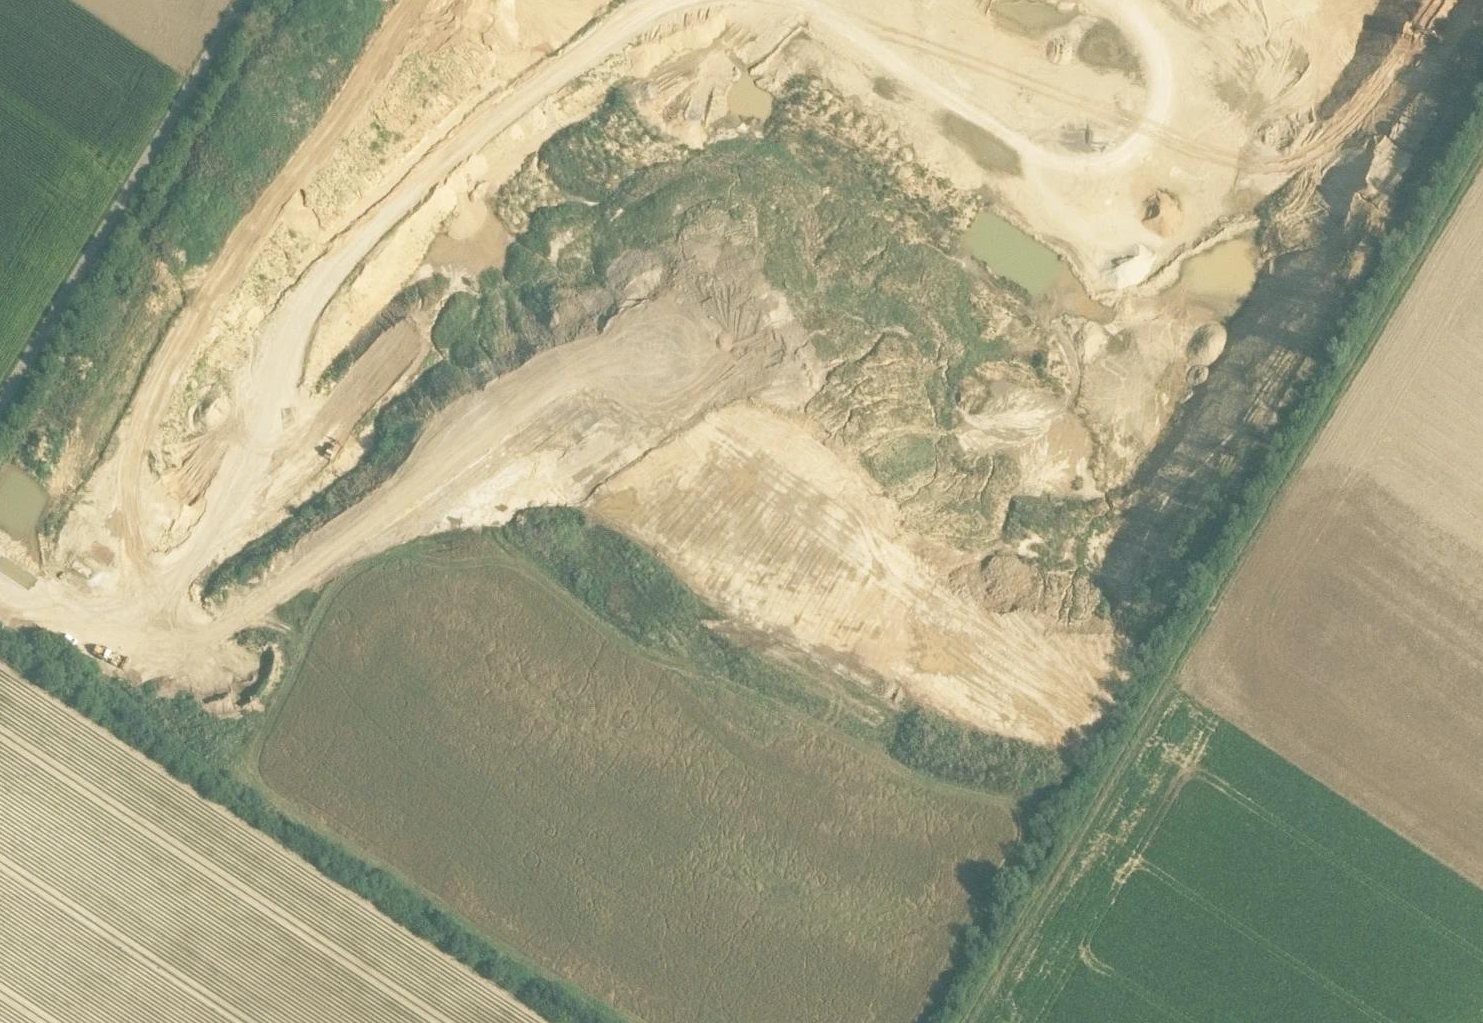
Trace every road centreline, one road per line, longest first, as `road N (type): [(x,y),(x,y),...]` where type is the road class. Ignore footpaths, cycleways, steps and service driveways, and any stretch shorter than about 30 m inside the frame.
road 1 (track): [(969,1022),(1482,148)]
road 2 (track): [(0,406),(243,0)]

